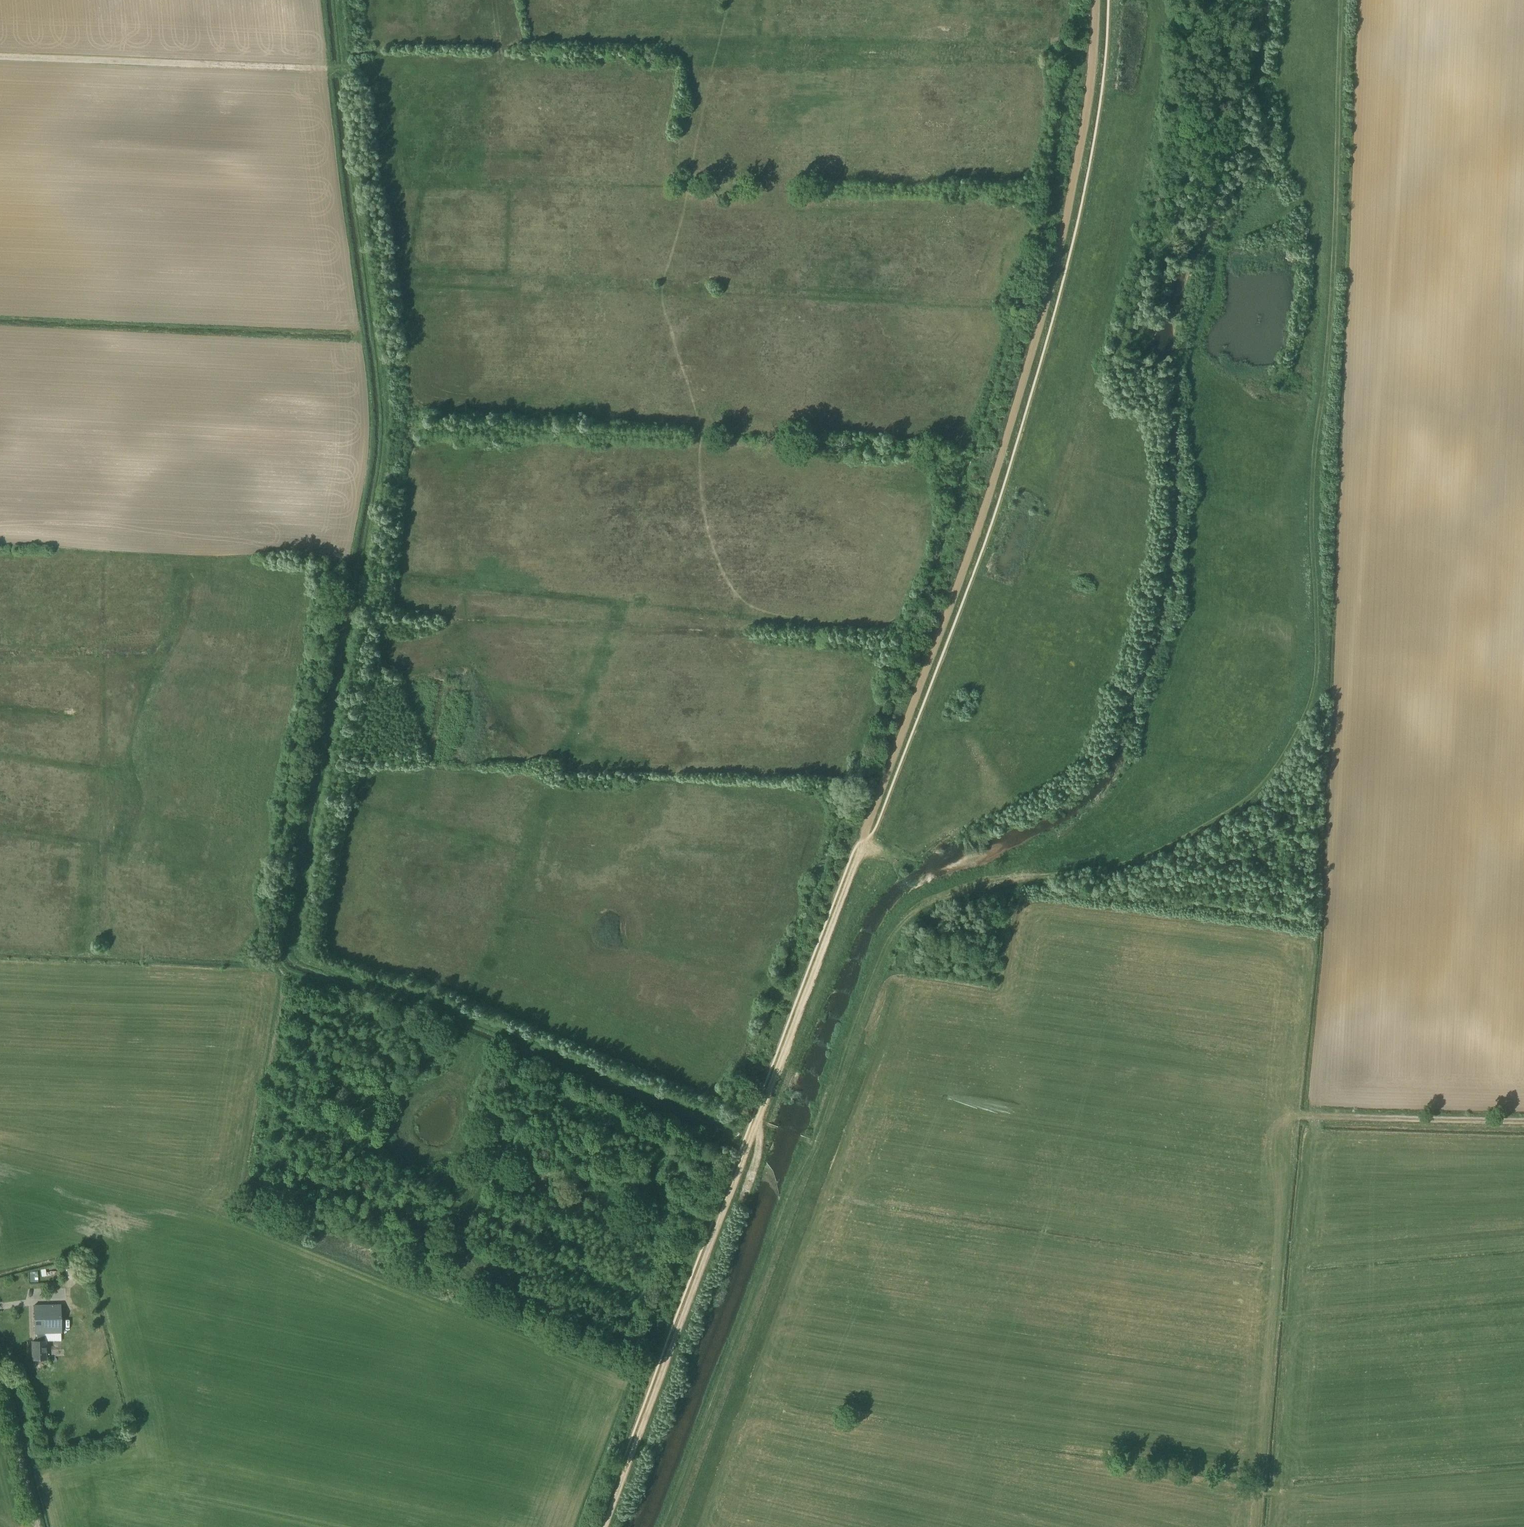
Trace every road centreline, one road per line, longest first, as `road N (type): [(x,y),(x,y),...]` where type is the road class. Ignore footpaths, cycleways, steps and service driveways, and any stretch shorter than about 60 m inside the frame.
road 1 (track): [(606,1526),(998,465),(1082,152),(1096,0)]
road 2 (unclassified): [(32,1526),(0,1399)]

